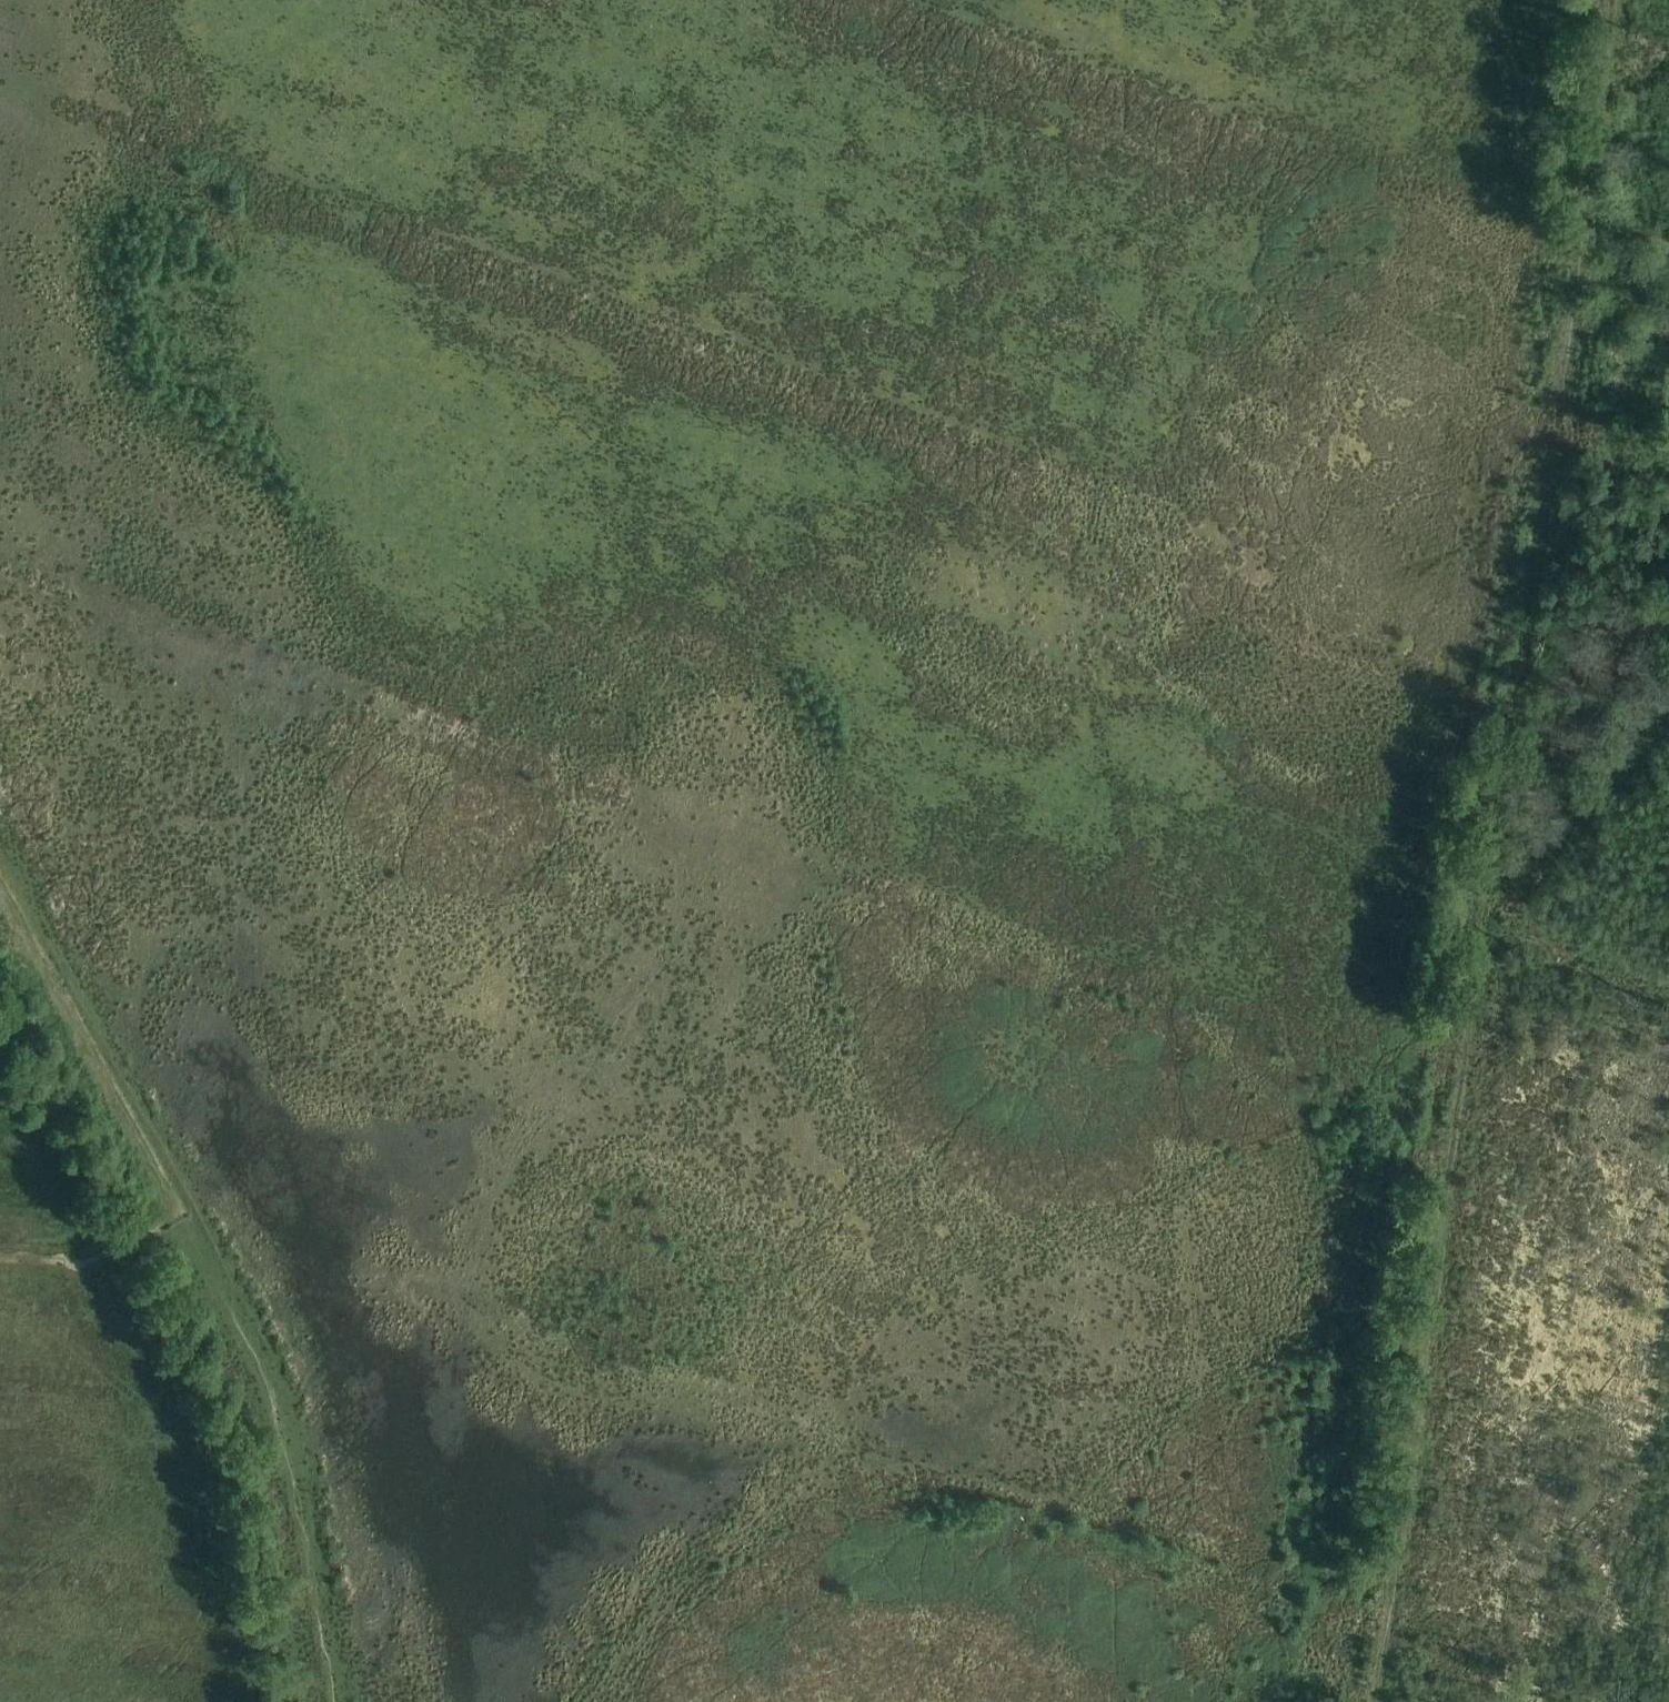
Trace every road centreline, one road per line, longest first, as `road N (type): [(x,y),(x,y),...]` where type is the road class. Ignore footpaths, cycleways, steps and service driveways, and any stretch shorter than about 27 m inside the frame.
road 1 (track): [(1375,1701),(1615,0)]
road 2 (track): [(336,1701),(289,1440),(266,1375),(0,891)]

